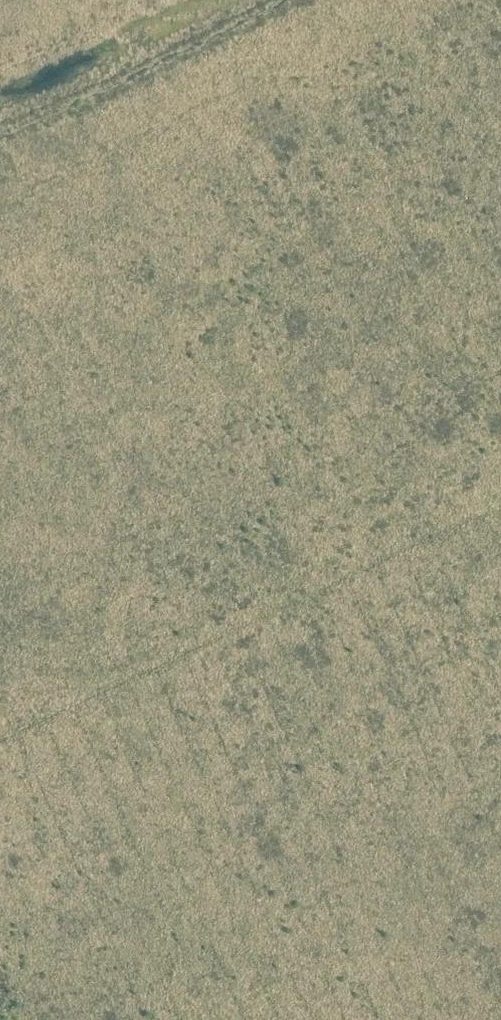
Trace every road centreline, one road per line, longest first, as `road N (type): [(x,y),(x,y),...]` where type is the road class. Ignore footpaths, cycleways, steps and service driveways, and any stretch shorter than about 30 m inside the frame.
road 1 (track): [(370,0),(0,167)]

